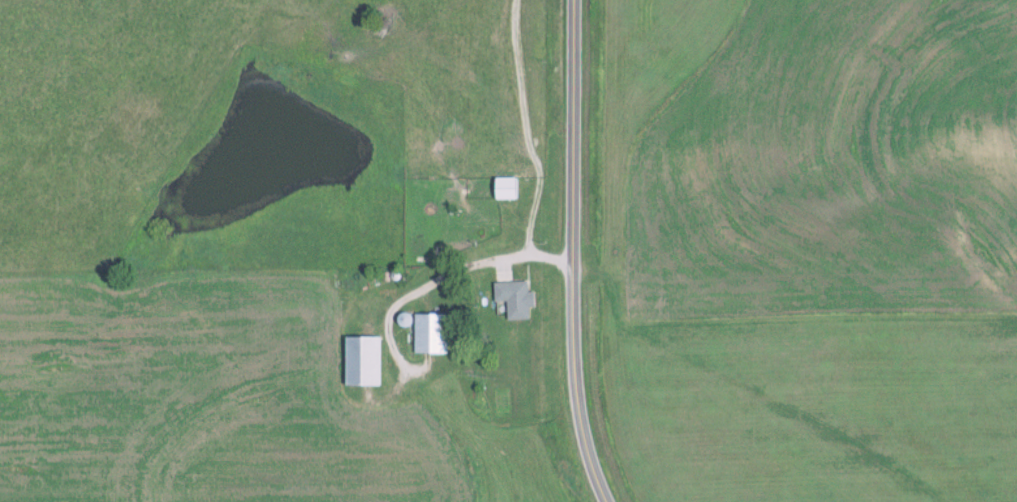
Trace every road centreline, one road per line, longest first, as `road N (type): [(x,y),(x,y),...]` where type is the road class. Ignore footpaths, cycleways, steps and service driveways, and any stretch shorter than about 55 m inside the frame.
road 1 (secondary): [(573,0),(573,351),(581,416),(611,501)]

